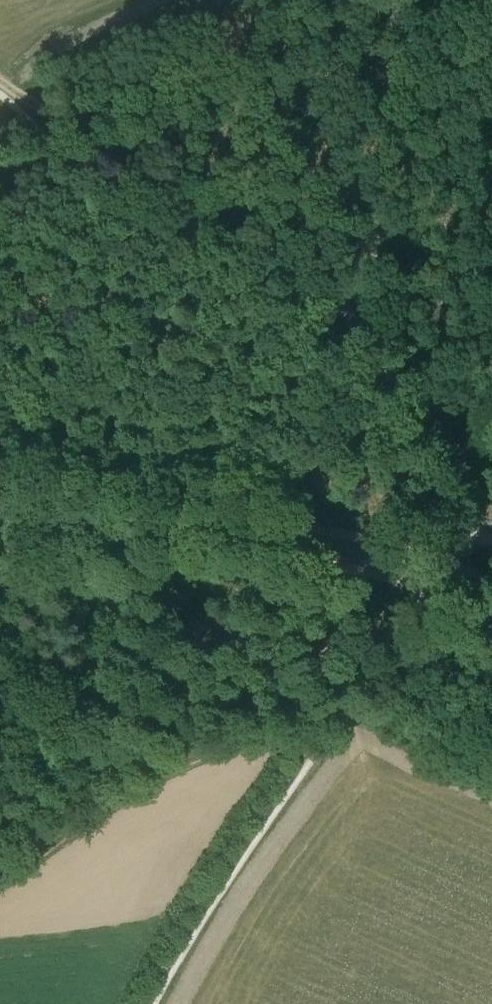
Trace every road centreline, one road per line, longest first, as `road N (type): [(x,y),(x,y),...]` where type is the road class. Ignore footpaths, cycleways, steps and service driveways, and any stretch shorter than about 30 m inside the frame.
road 1 (track): [(0,87),(396,345),(491,521)]
road 2 (tertiary): [(491,600),(343,549),(0,516)]

